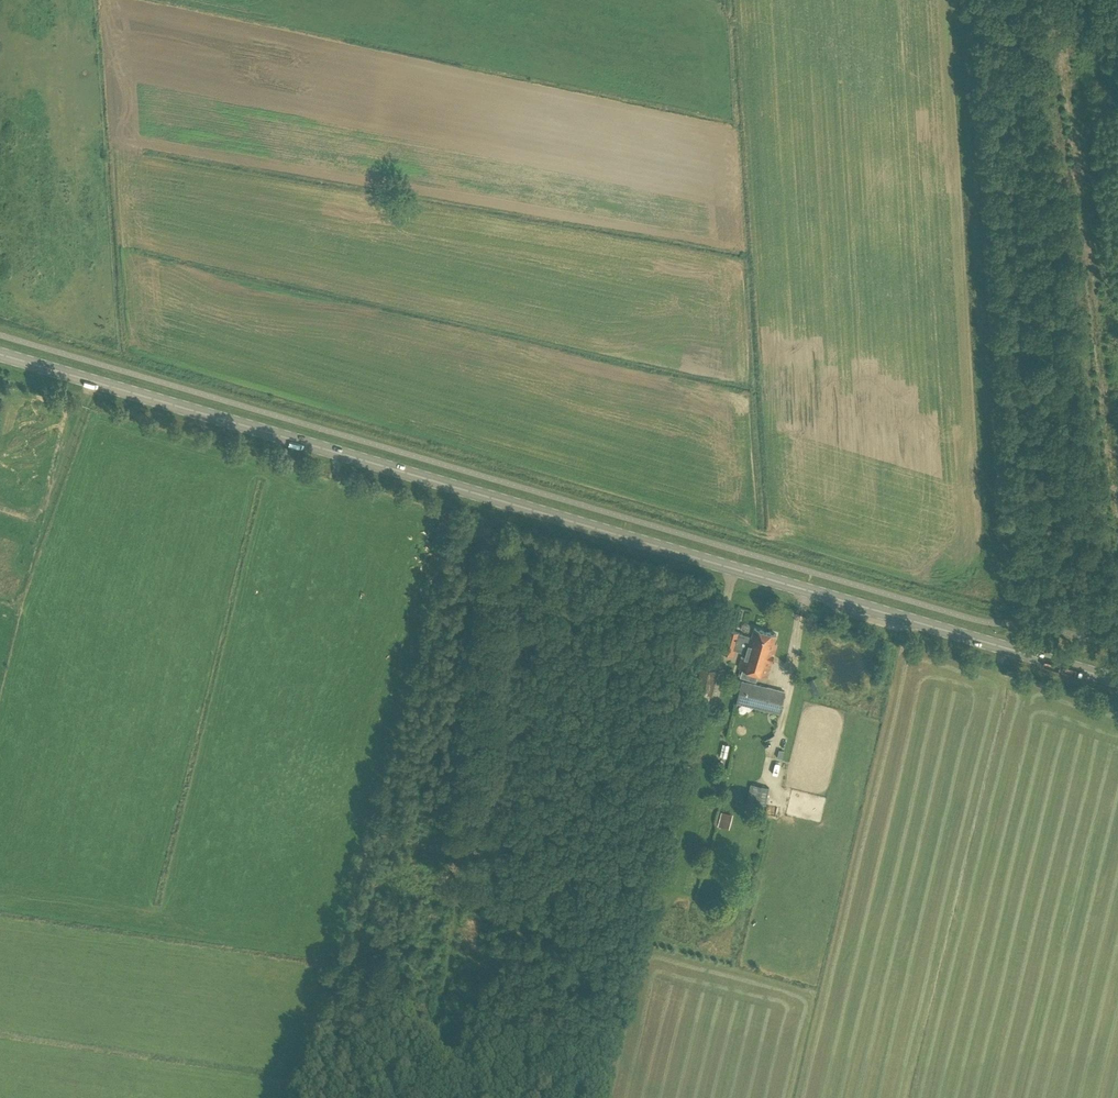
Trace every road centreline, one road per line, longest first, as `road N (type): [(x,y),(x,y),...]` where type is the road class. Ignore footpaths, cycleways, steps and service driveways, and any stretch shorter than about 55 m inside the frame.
road 1 (secondary): [(1117,683),(0,356)]

